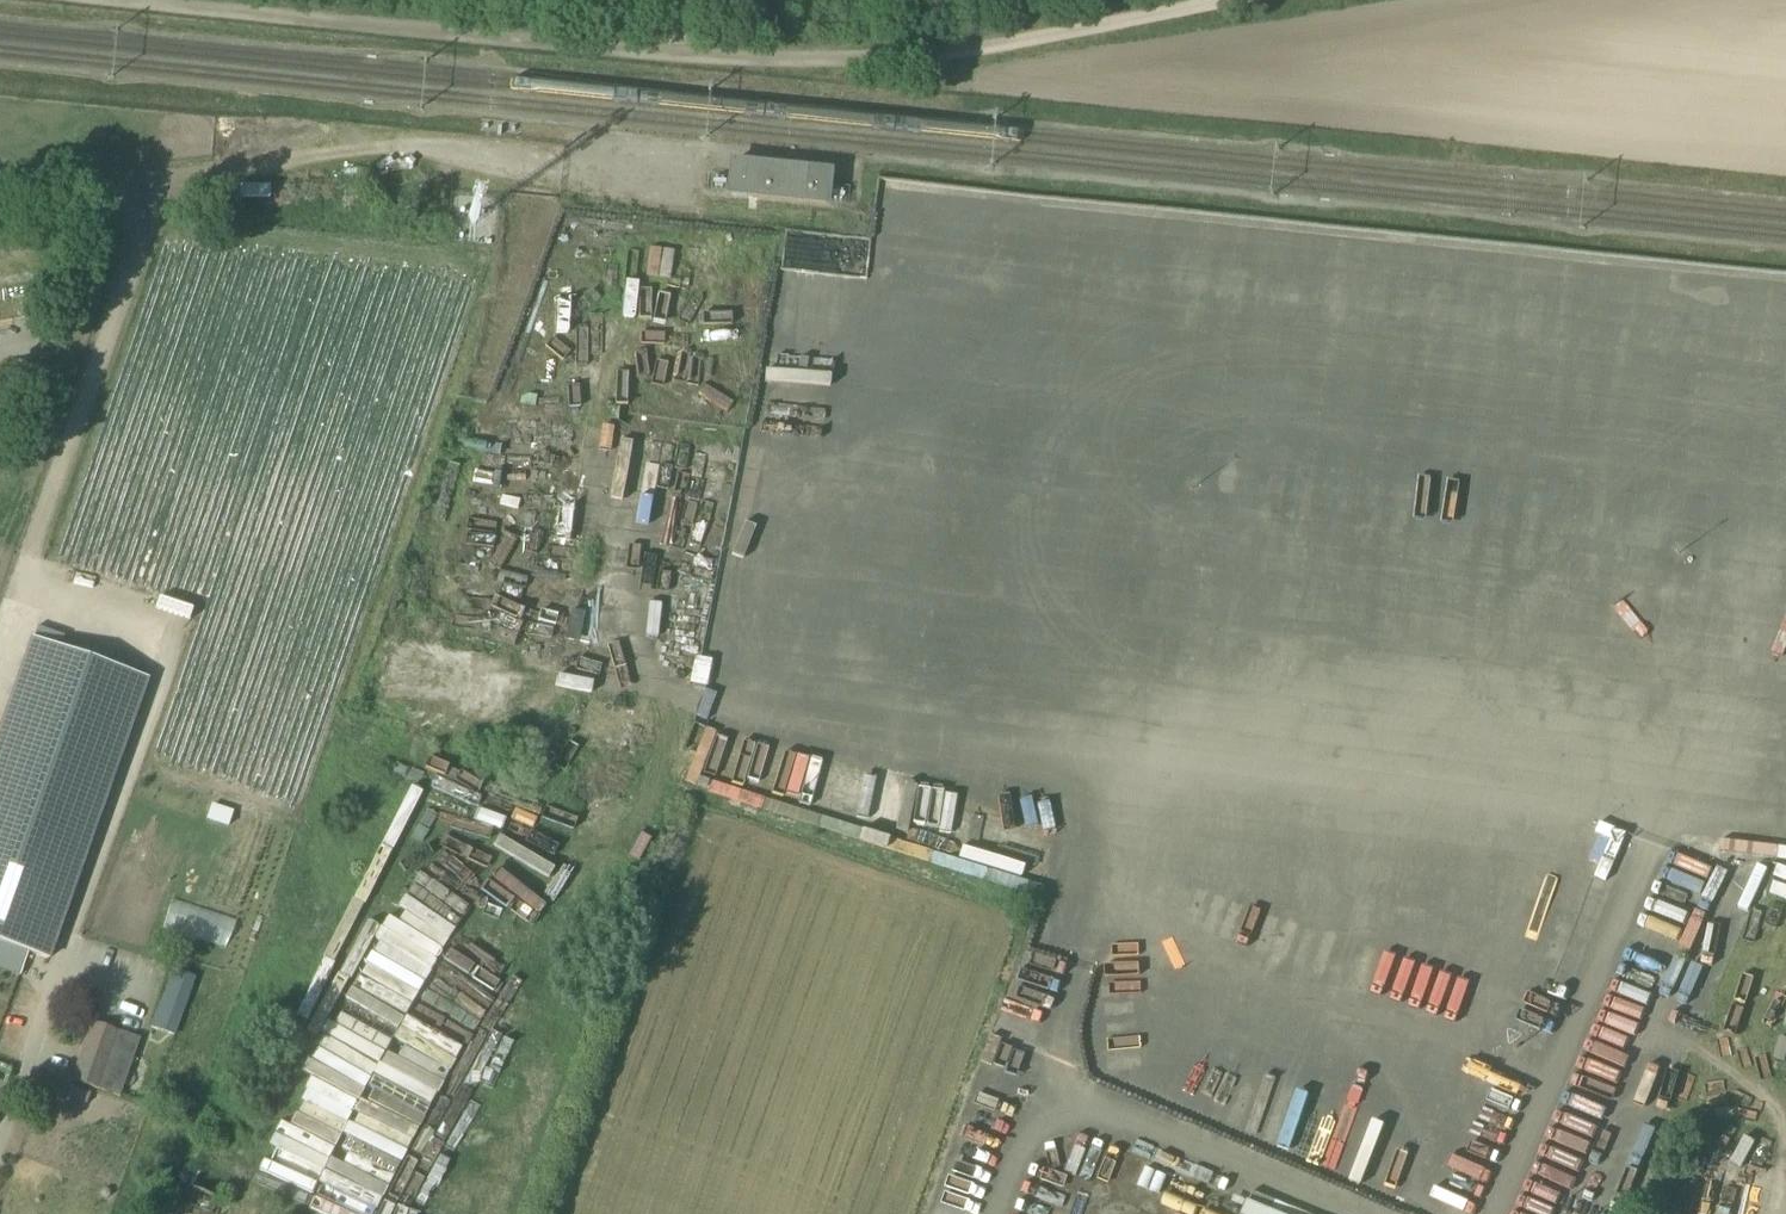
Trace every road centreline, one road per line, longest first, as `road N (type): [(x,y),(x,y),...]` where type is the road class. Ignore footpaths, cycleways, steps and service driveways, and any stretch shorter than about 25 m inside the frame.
road 1 (track): [(1214,0),(897,52),(542,47),(121,0)]
road 2 (unclassified): [(0,201),(369,149),(562,164)]
road 3 (track): [(183,612),(28,558),(143,231),(149,179)]

